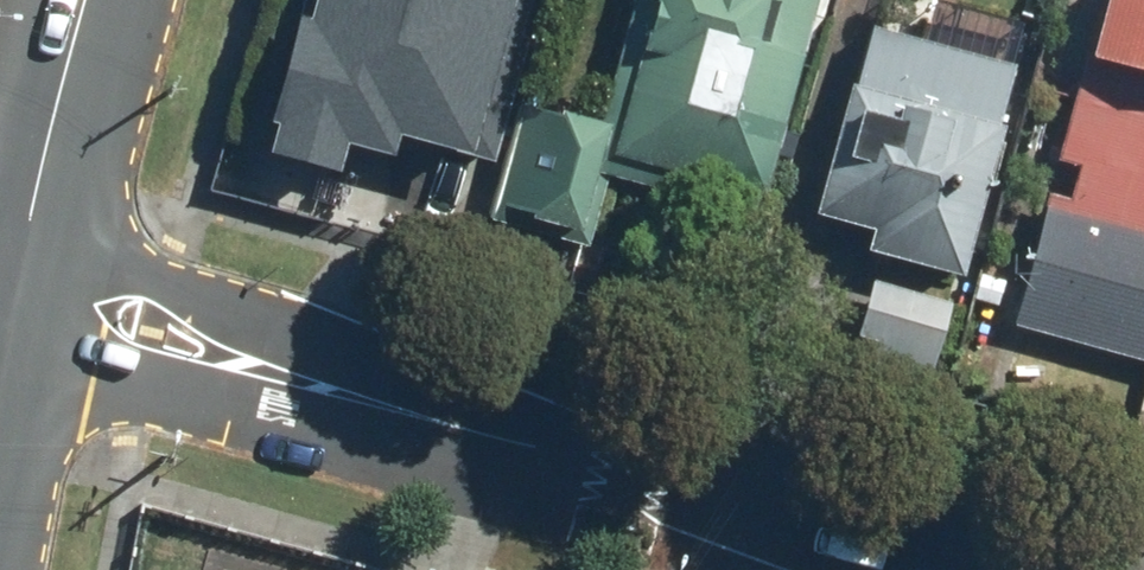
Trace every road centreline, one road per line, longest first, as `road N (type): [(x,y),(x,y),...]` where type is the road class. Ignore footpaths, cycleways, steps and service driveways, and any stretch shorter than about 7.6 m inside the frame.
road 1 (residential): [(982,569),(406,415)]
road 2 (residential): [(26,239),(127,264),(406,415)]
road 3 (residential): [(406,415),(166,390),(3,354)]
road 4 (secondary): [(26,239),(88,0)]

